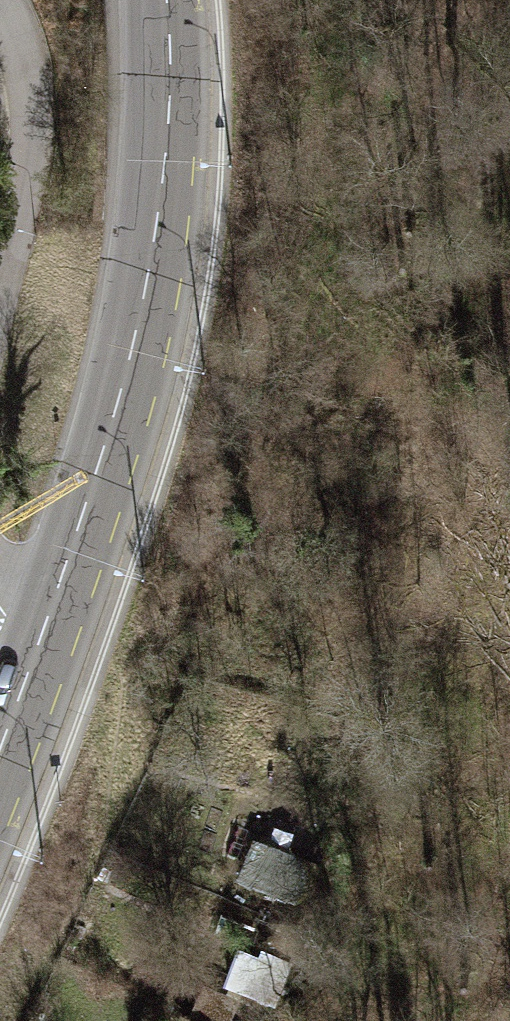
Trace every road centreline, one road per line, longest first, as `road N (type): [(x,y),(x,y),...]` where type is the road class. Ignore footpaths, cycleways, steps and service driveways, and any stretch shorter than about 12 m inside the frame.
road 1 (secondary): [(48,626),(122,395),(146,283),(169,105),(166,0)]
road 2 (residential): [(0,256),(22,161),(24,93),(0,9)]
road 3 (secondary): [(0,746),(48,626)]

